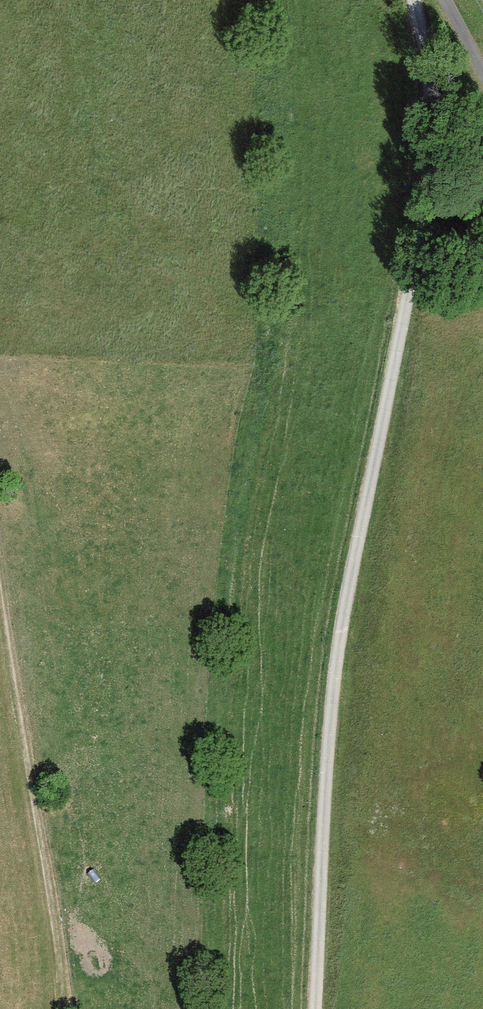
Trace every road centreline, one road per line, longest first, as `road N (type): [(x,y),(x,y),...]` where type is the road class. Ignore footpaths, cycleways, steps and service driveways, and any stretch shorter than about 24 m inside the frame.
road 1 (unclassified): [(413,0),(428,104),(427,174),(339,650),(315,1008)]
road 2 (track): [(65,1008),(0,560)]

